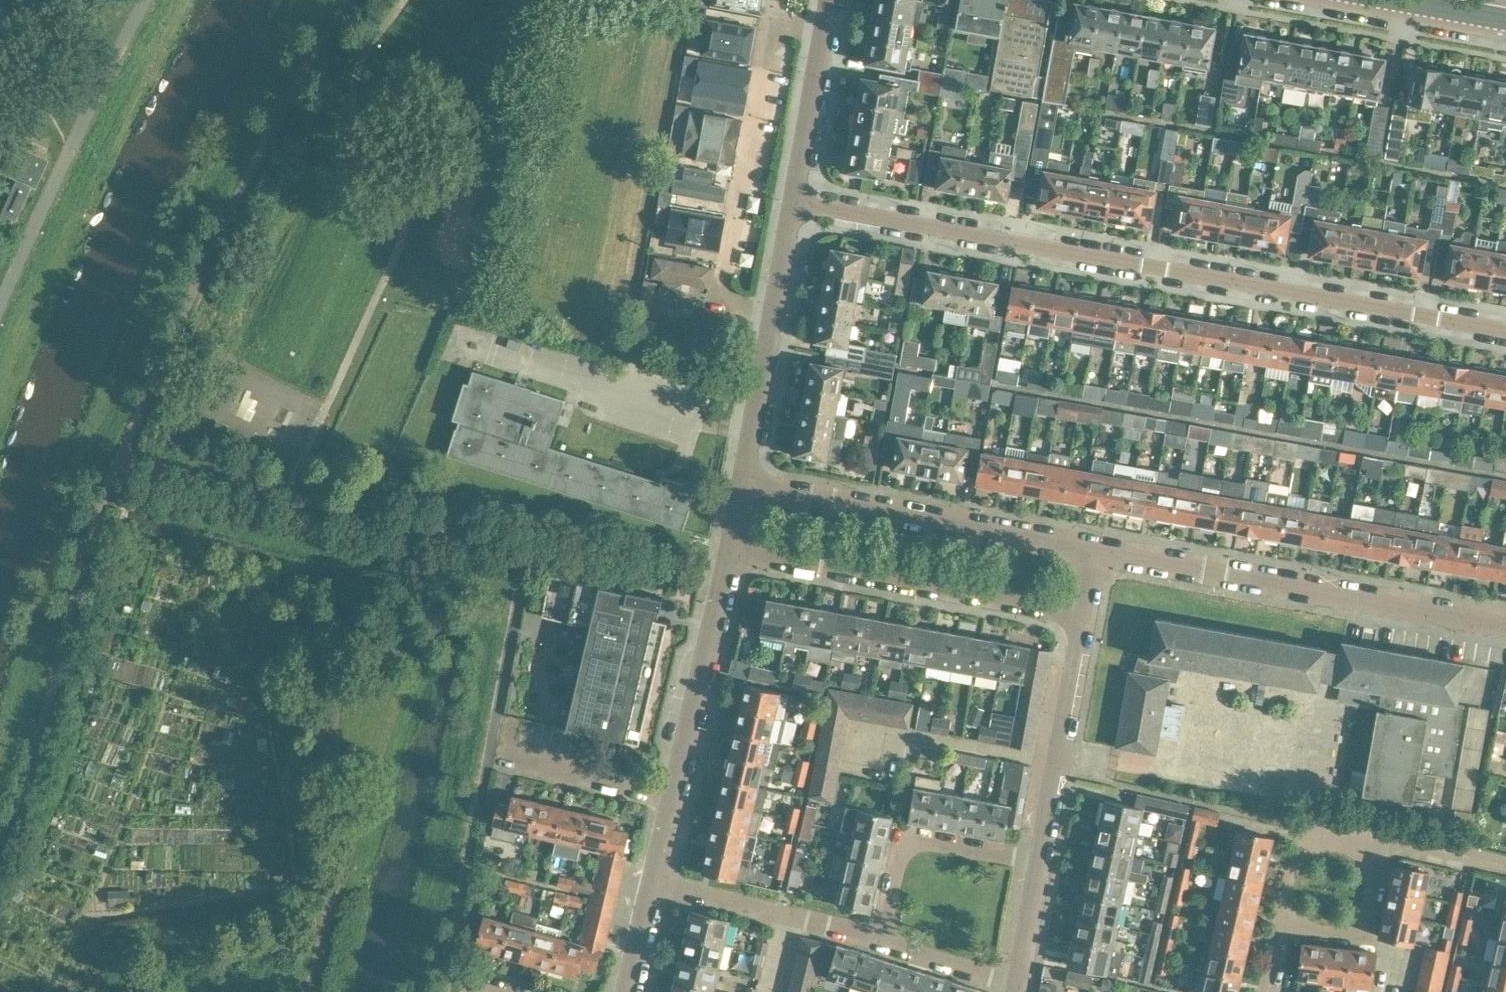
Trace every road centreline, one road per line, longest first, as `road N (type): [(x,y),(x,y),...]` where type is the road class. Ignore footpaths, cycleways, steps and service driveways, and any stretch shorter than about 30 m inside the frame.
road 1 (residential): [(1505,332),(794,202)]
road 2 (residential): [(1505,623),(1097,552)]
road 3 (residential): [(1097,552),(744,483)]
road 4 (residential): [(729,564),(1082,626)]
road 5 (residential): [(744,483),(794,202)]
road 6 (residential): [(672,810),(729,564)]
road 7 (residential): [(1038,872),(1082,626)]
road 8 (residential): [(885,940),(654,885)]
road 9 (residential): [(885,940),(907,843),(1038,872)]
road 10 (residential): [(794,202),(829,0)]
road 11 (residential): [(672,810),(485,769)]
road 12 (residential): [(1283,931),(1304,848),(1330,840),(1383,849)]
road 13 (residential): [(1283,931),(1354,936),(1371,909),(1383,849)]
road 14 (residential): [(1018,985),(885,940)]
road 15 (residential): [(1383,849),(1505,871)]

